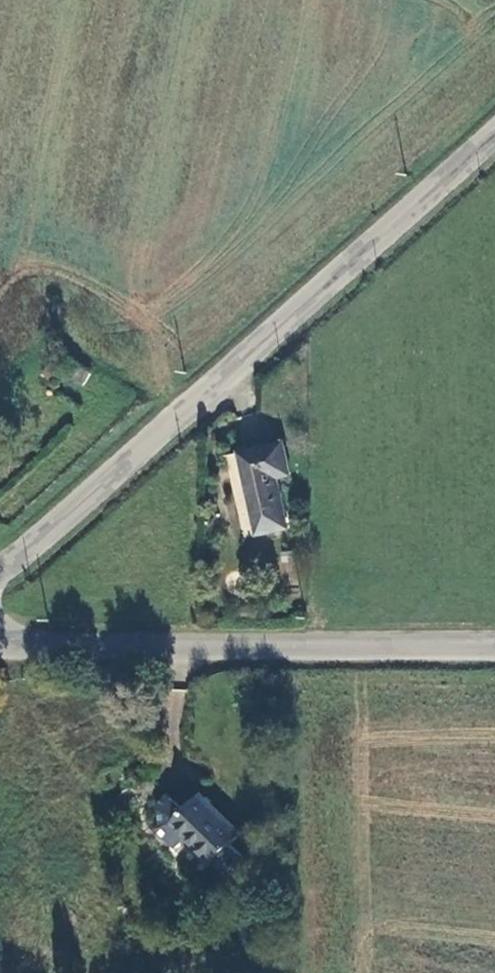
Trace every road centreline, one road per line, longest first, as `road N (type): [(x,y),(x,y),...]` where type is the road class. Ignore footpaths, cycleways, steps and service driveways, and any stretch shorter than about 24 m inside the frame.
road 1 (tertiary): [(494,132),(0,569)]
road 2 (tertiary): [(0,632),(83,648),(494,641)]

